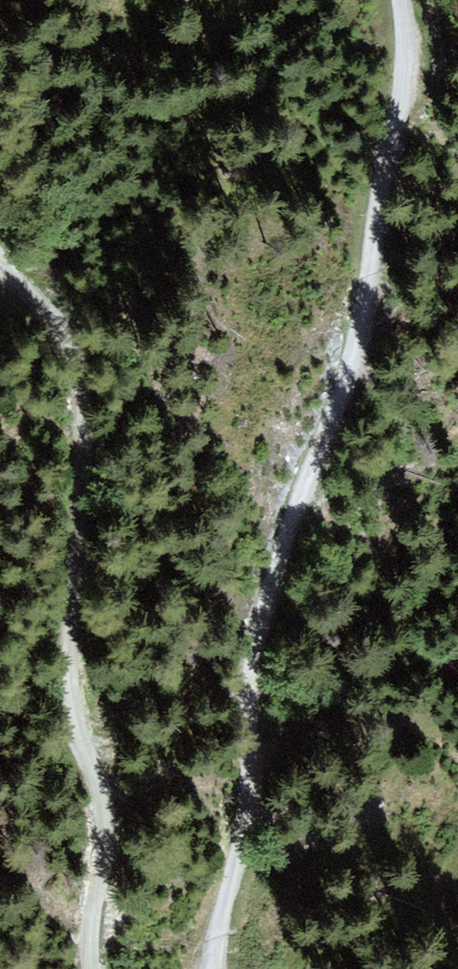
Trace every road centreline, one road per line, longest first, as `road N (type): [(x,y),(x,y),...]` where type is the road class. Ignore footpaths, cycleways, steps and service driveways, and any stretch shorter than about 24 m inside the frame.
road 1 (track): [(403,0),(406,74),(362,324),(262,617),(247,798),(209,968)]
road 2 (track): [(90,968),(103,809),(68,704),(66,663),(80,501),(77,362),(67,336),(0,273)]

